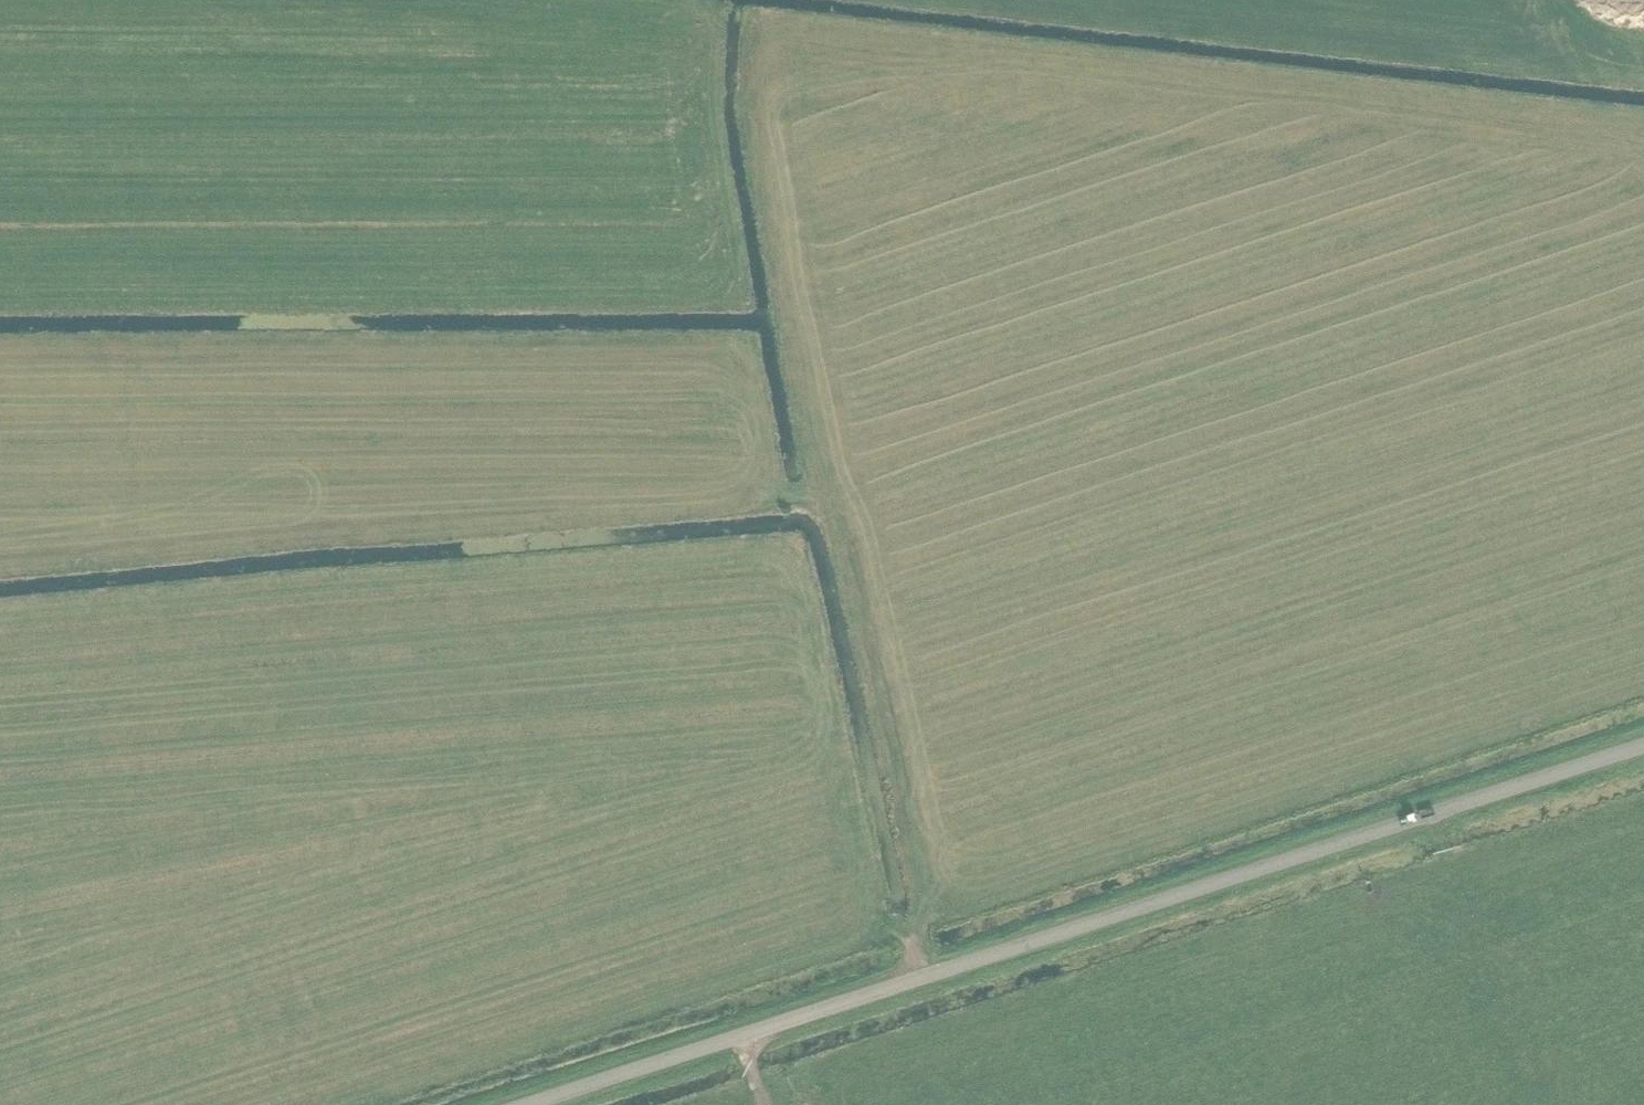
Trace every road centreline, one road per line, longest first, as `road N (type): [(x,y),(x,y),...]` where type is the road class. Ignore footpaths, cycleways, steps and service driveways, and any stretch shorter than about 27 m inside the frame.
road 1 (unclassified): [(528,1104),(1643,747)]

